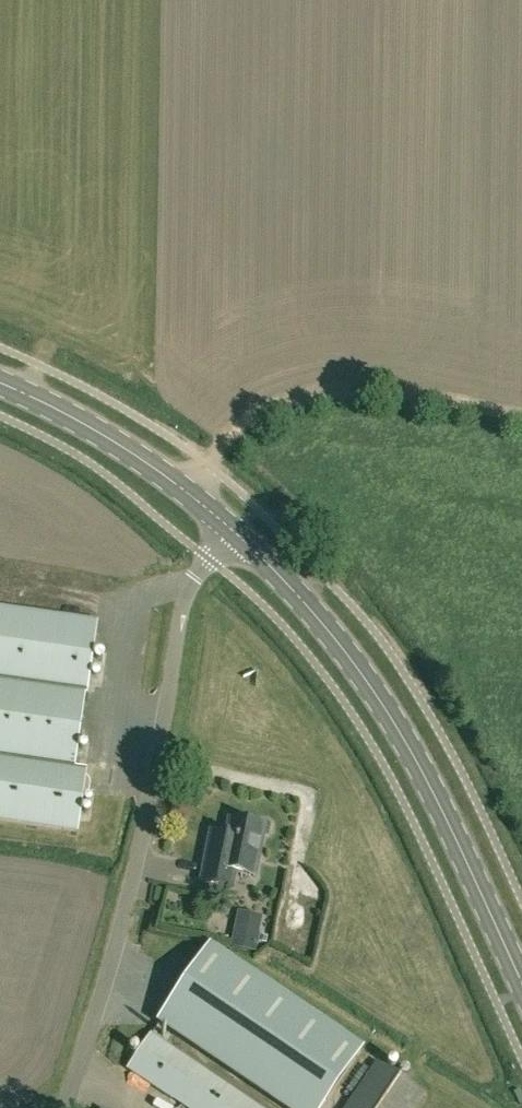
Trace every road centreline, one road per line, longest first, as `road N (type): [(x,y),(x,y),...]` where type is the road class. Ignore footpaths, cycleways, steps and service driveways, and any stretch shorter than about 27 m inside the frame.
road 1 (residential): [(207,557),(182,605),(135,870),(63,1107)]
road 2 (secondary): [(521,983),(401,731),(353,660),(236,531)]
road 3 (track): [(211,466),(285,403),(345,387),(384,387),(521,416)]
road 4 (secondary): [(236,531),(118,443),(0,381)]

